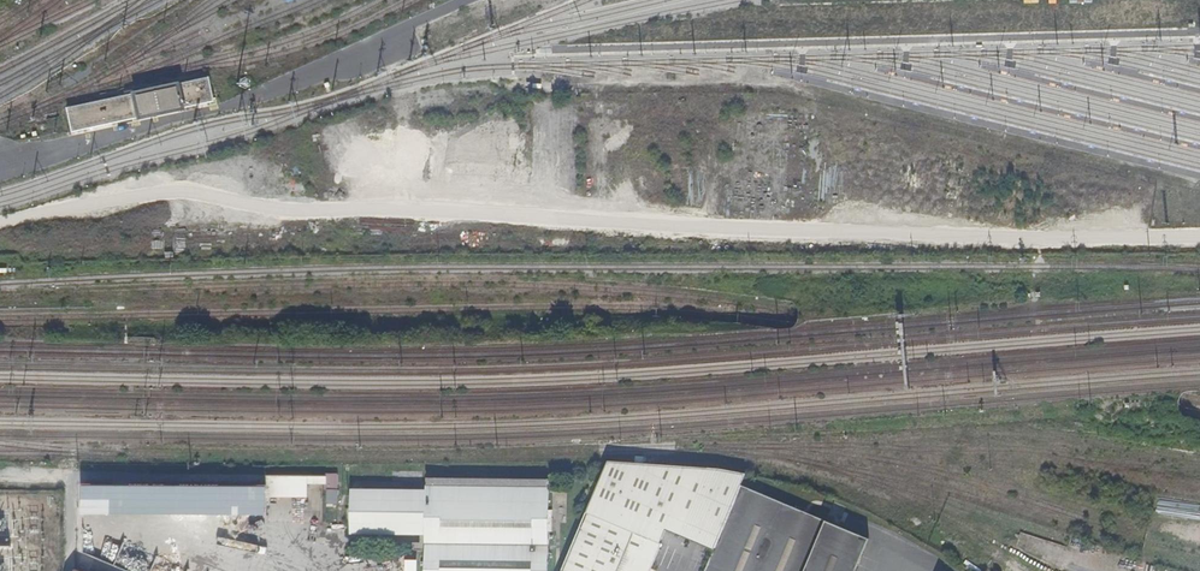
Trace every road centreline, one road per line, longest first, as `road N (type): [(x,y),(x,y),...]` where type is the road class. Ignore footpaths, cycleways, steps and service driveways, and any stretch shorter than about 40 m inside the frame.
road 1 (track): [(0,224),(123,200),(194,174),(218,183),(225,212),(411,208),(1199,222)]

